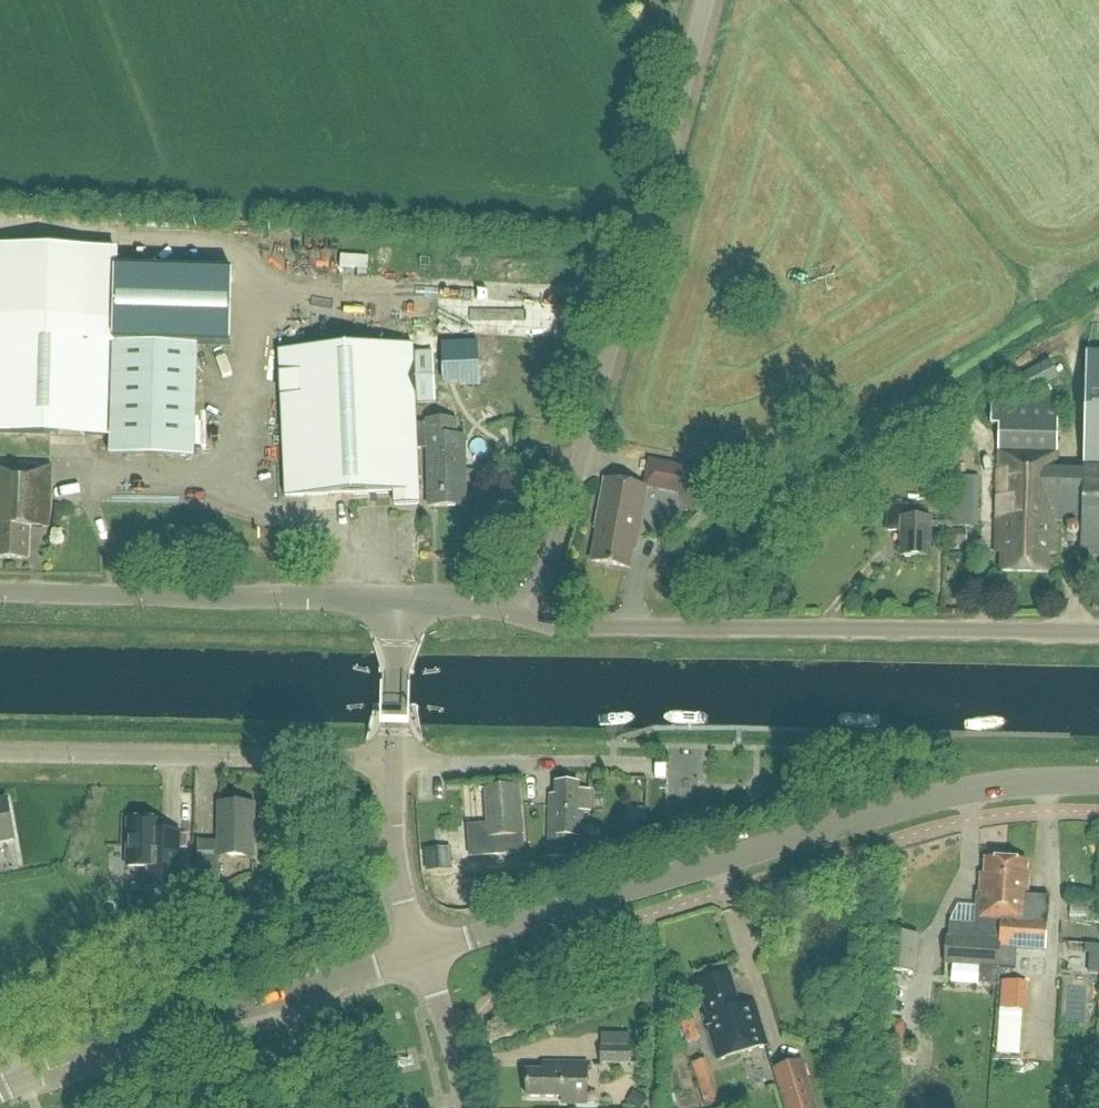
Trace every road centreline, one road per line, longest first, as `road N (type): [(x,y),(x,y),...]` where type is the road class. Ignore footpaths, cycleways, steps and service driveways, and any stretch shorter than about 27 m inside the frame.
road 1 (tertiary): [(421,954),(950,793),(1098,780)]
road 2 (tertiary): [(516,609),(560,536),(704,0)]
road 3 (unclassified): [(1098,632),(577,627),(516,609)]
road 4 (track): [(687,628),(701,583),(733,553),(1098,313)]
road 5 (tertiary): [(0,1090),(421,954)]
road 6 (unclassified): [(0,754),(395,763)]
road 7 (tertiary): [(0,592),(394,602)]
road 8 (residential): [(395,763),(603,764)]
road 9 (tertiary): [(421,954),(400,876),(395,763)]
road 10 (tertiary): [(395,763),(394,602)]
road 11 (residential): [(468,1107),(421,954)]
road 12 (tertiary): [(516,609),(394,602)]

